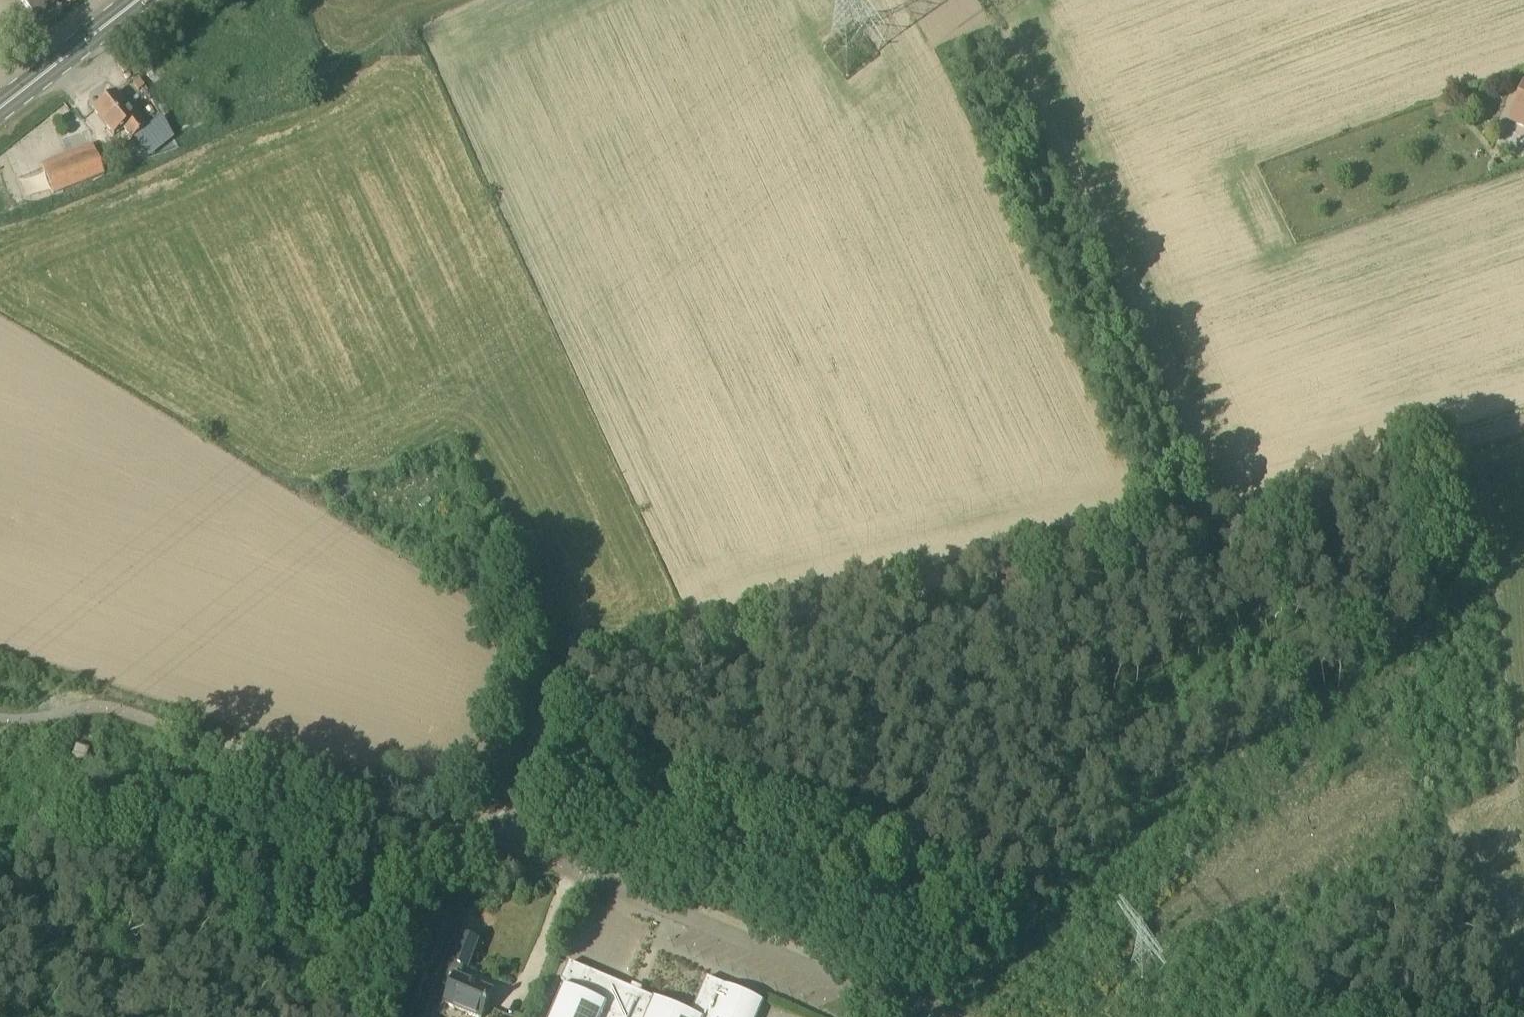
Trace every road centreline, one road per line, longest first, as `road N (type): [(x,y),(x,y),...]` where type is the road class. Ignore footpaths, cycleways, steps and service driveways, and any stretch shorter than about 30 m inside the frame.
road 1 (unclassified): [(521,793),(549,715),(575,673),(1180,520),(1523,422)]
road 2 (unclassified): [(924,1016),(563,866)]
road 3 (primary): [(0,108),(136,0)]

